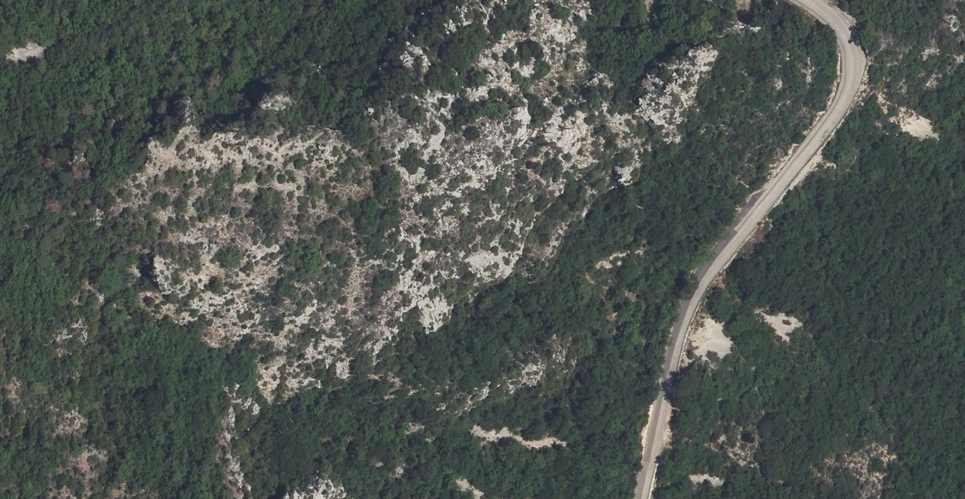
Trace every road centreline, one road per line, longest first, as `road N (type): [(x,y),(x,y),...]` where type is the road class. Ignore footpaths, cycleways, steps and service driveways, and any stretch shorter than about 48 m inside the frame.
road 1 (secondary): [(808,0),(833,17),(850,44),(847,94),(694,296),(642,498)]

